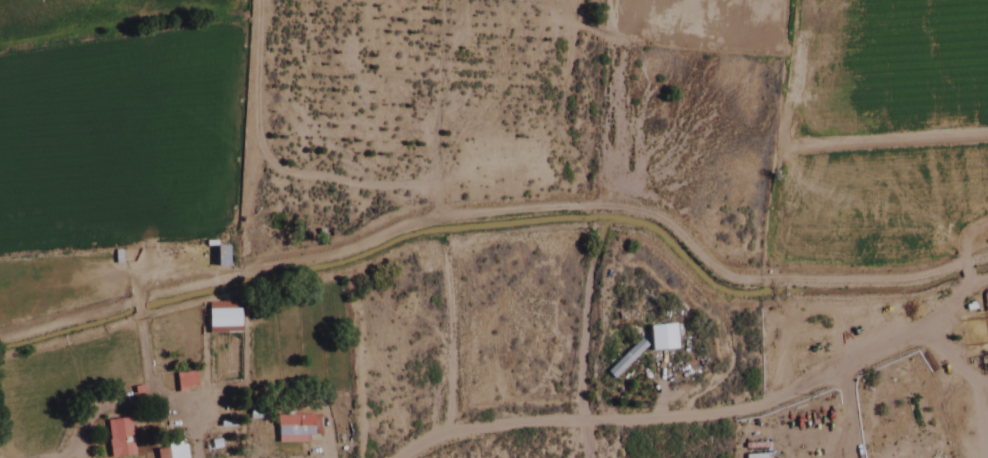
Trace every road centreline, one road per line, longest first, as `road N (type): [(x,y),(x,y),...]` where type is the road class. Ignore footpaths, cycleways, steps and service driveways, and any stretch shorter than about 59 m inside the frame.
road 1 (track): [(0,341),(136,299),(340,253),(390,226),(428,218),(632,210),(723,282),(905,281),(987,255)]
road 2 (residential): [(936,325),(814,389),(718,416),(435,436),(401,457)]

